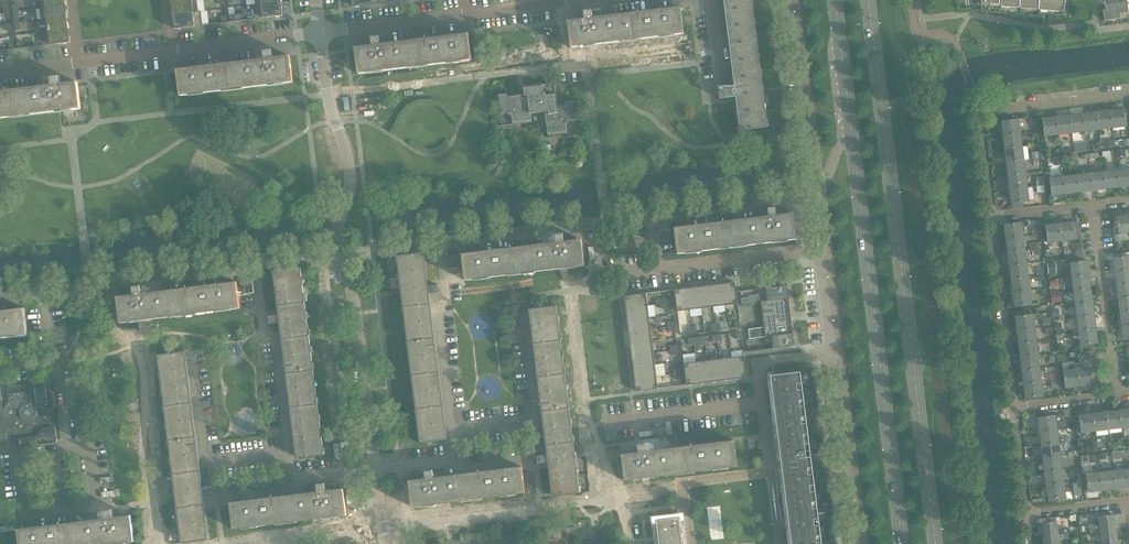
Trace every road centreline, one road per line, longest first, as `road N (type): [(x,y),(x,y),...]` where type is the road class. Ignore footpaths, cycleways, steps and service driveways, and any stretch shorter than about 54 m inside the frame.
road 1 (secondary): [(939,543),(870,0)]
road 2 (secondary): [(850,120),(900,543)]
road 3 (residential): [(451,431),(436,308),(447,306),(440,241),(652,216)]
road 4 (residential): [(291,451),(255,263),(44,292)]
road 5 (residential): [(375,469),(338,234),(351,168),(329,94)]
road 6 (residential): [(321,33),(0,73)]
road 7 (unclassified): [(321,33),(585,0)]
road 8 (residential): [(991,218),(977,113),(1128,95)]
road 9 (residential): [(819,249),(658,268),(652,216)]
road 10 (residential): [(790,0),(813,197)]
road 11 (residential): [(451,431),(538,420),(525,311)]
road 12 (residential): [(291,451),(204,463),(192,358)]
road 13 (residential): [(1117,398),(1095,206)]
road 14 (residential): [(1013,409),(991,218)]
road 15 (residential): [(832,353),(858,543)]
road 16 (residential): [(652,216),(813,197)]
road 17 (residential): [(763,405),(604,424)]
road 18 (residential): [(780,543),(763,405)]
road 19 (secondary): [(835,0),(850,120)]

